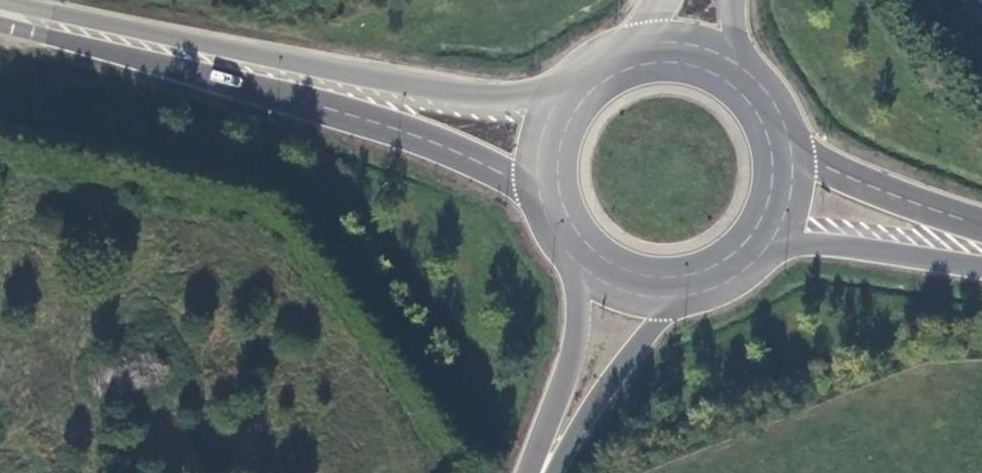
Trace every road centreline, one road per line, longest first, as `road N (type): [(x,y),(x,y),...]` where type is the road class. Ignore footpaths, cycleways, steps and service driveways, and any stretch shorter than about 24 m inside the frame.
road 1 (secondary): [(37,26),(439,148),(552,206)]
road 2 (secondary): [(572,100),(475,99),(240,53),(37,26)]
road 3 (secondary): [(557,472),(624,368),(688,296)]
road 4 (secondary): [(582,260),(575,350),(531,472)]
road 5 (secondary): [(981,232),(855,186),(791,150)]
road 6 (secondary): [(776,238),(981,264)]

